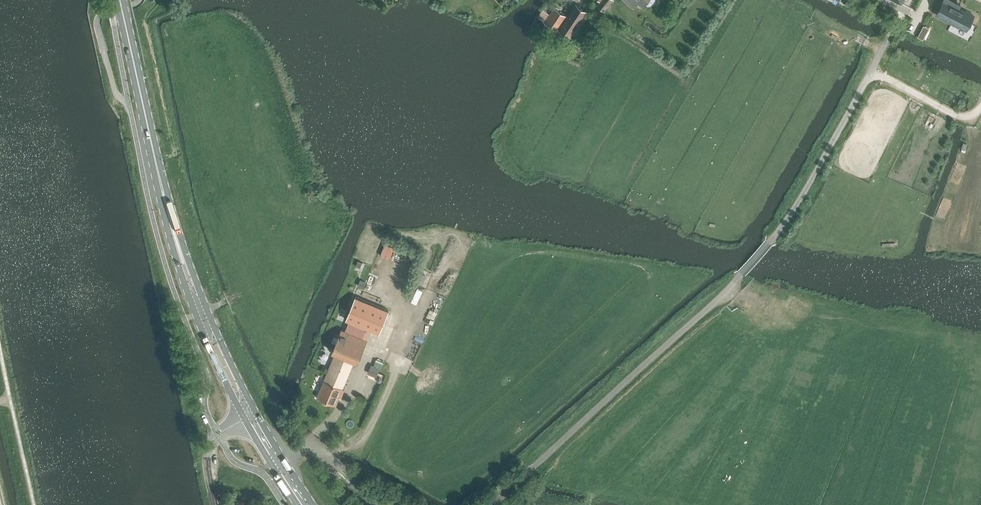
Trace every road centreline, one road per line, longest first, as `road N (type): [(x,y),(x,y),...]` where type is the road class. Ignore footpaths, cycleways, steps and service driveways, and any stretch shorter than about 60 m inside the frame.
road 1 (primary): [(250,414),(180,254),(120,0)]
road 2 (track): [(980,107),(971,119),(870,74)]

